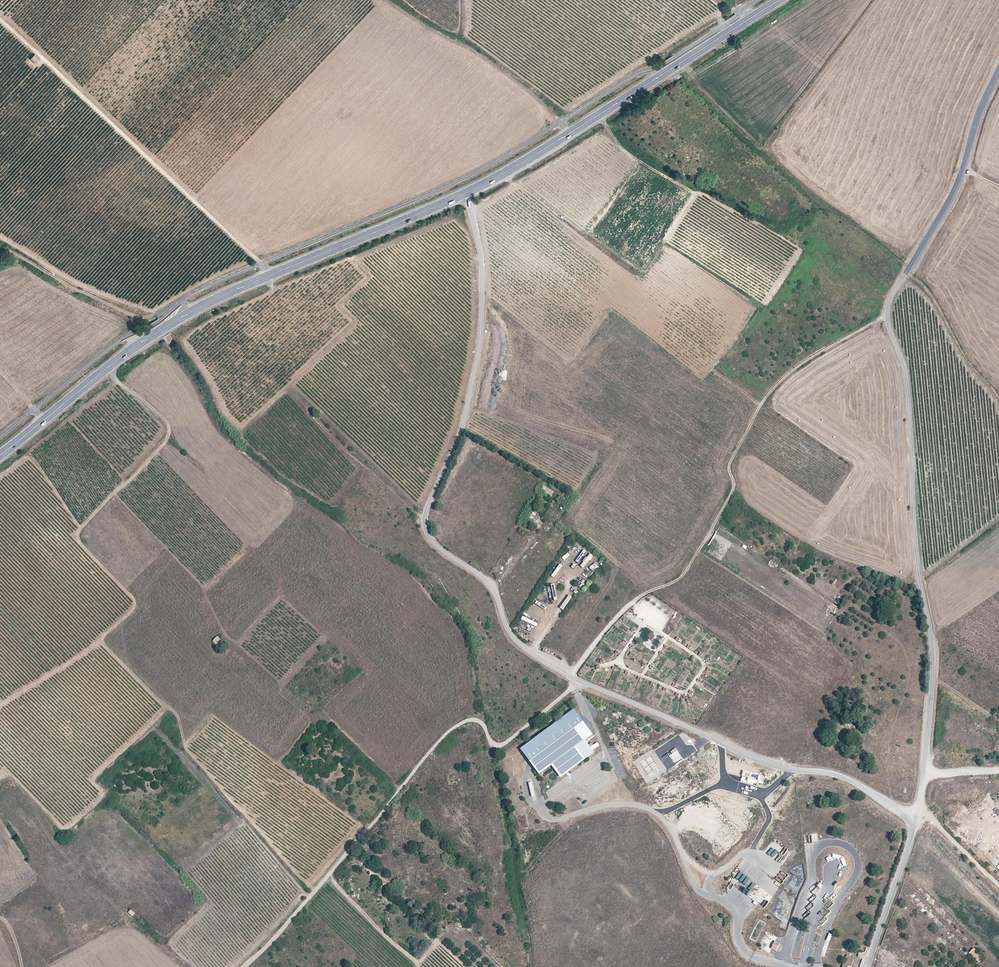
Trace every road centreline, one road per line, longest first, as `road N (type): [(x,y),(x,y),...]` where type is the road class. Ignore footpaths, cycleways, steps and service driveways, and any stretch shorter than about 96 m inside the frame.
road 1 (unclassified): [(916,821),(847,779),(754,760),(576,679),(523,647),(492,584),(428,537),(426,510),(464,422),(481,327),(482,260),(466,193)]
road 2 (unclassified): [(998,74),(954,196),(888,315),(907,385),(917,559),(932,649),(916,821)]
road 3 (secondary): [(0,455),(125,354),(199,308),(466,193)]
road 4 (track): [(888,315),(773,388),(731,460),(733,491),(692,561),(681,578),(622,612),(576,679)]
road 5 (track): [(244,966),(457,725),(473,719),(491,742),(504,744),(576,679)]
road 6 (secondary): [(466,193),(779,0)]
road 7 (track): [(260,264),(0,19)]
road 8 (unclassified): [(916,821),(867,966)]
road 9 (track): [(418,966),(334,882),(332,871)]

